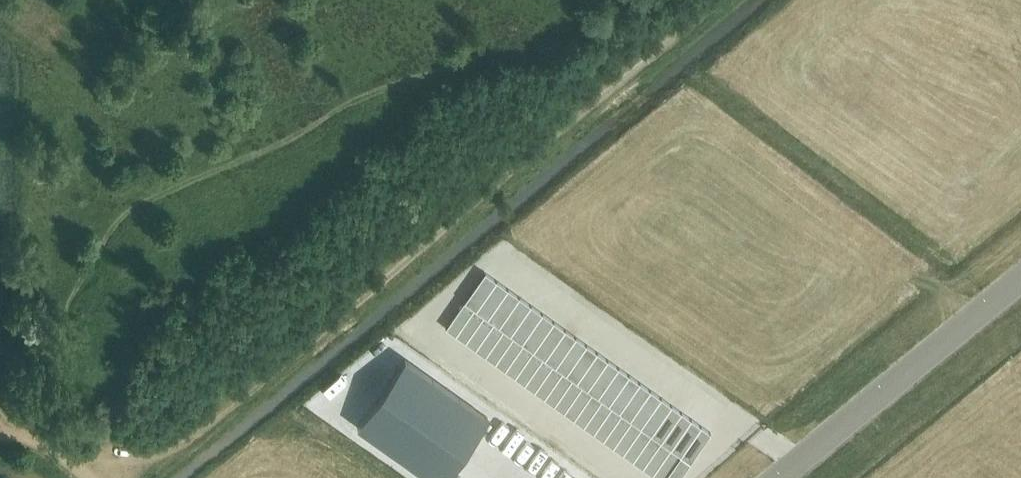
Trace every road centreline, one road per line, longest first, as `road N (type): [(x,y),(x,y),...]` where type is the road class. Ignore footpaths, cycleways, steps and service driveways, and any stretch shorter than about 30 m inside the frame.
road 1 (unclassified): [(1020,280),(781,477)]

